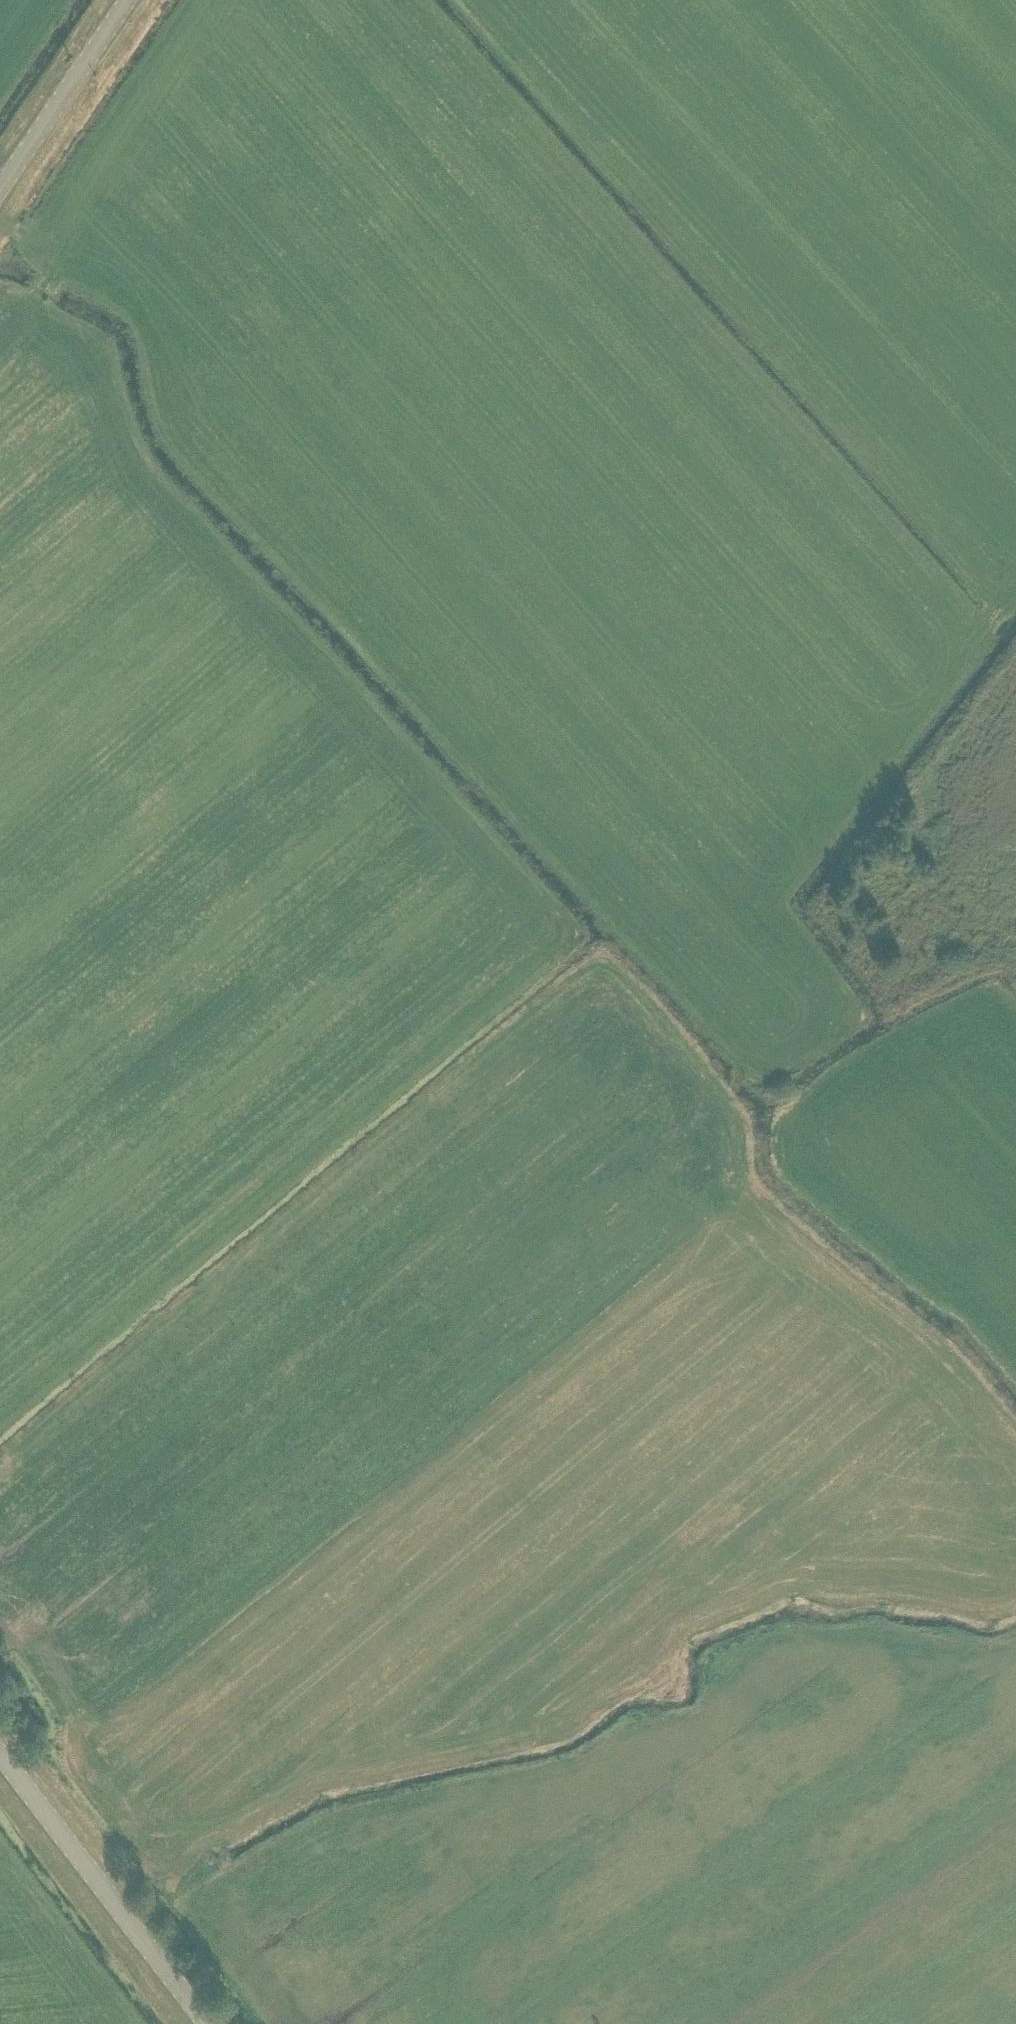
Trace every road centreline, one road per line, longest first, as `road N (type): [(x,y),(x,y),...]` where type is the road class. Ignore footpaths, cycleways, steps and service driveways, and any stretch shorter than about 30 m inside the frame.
road 1 (tertiary): [(207,2023),(0,1754)]
road 2 (tertiary): [(0,190),(129,0)]

